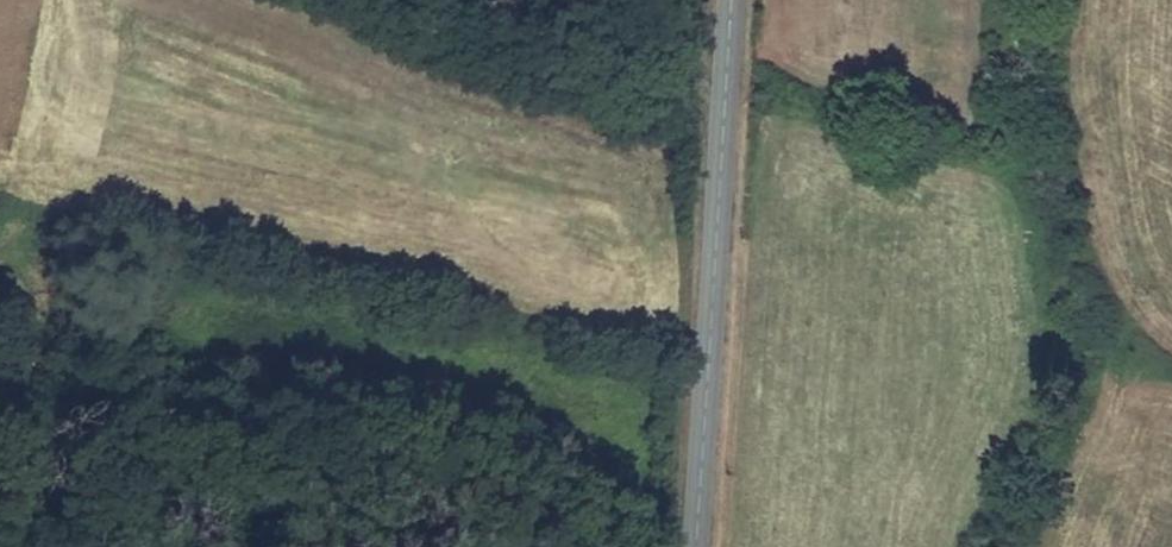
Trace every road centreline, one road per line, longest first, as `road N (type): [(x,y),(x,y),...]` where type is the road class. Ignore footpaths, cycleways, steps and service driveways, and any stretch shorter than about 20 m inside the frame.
road 1 (tertiary): [(727,0),(692,546)]

